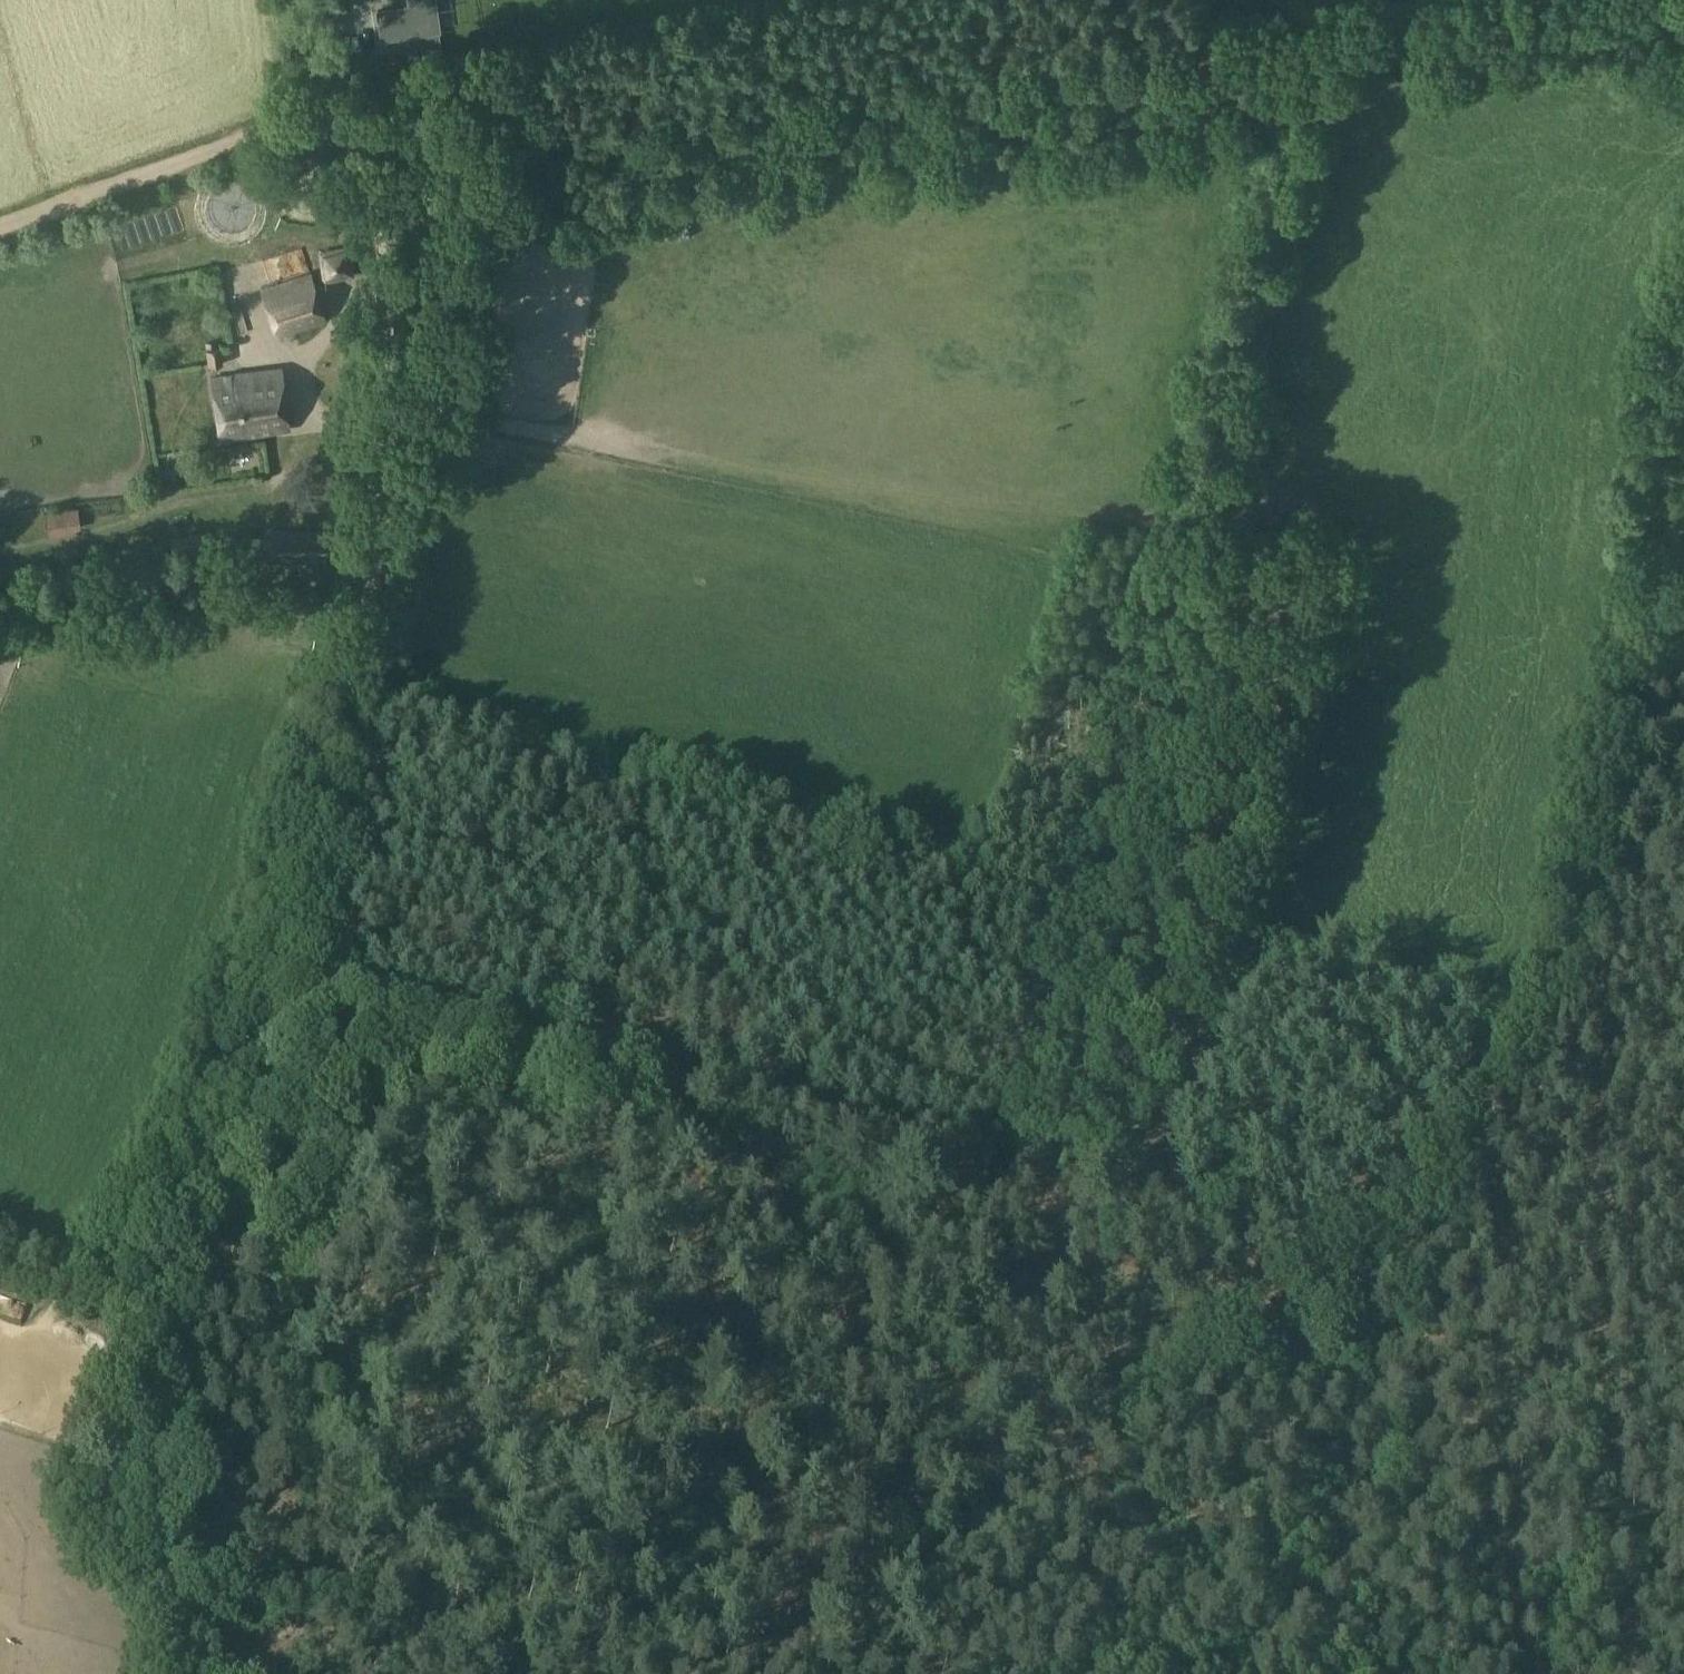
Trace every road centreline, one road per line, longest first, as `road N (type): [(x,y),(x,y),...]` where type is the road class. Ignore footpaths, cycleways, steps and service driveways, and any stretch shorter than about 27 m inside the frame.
road 1 (track): [(192,1673),(156,1497),(168,1398),(352,559),(383,282),(348,149),(322,114),(316,0)]
road 2 (track): [(322,114),(0,231)]

